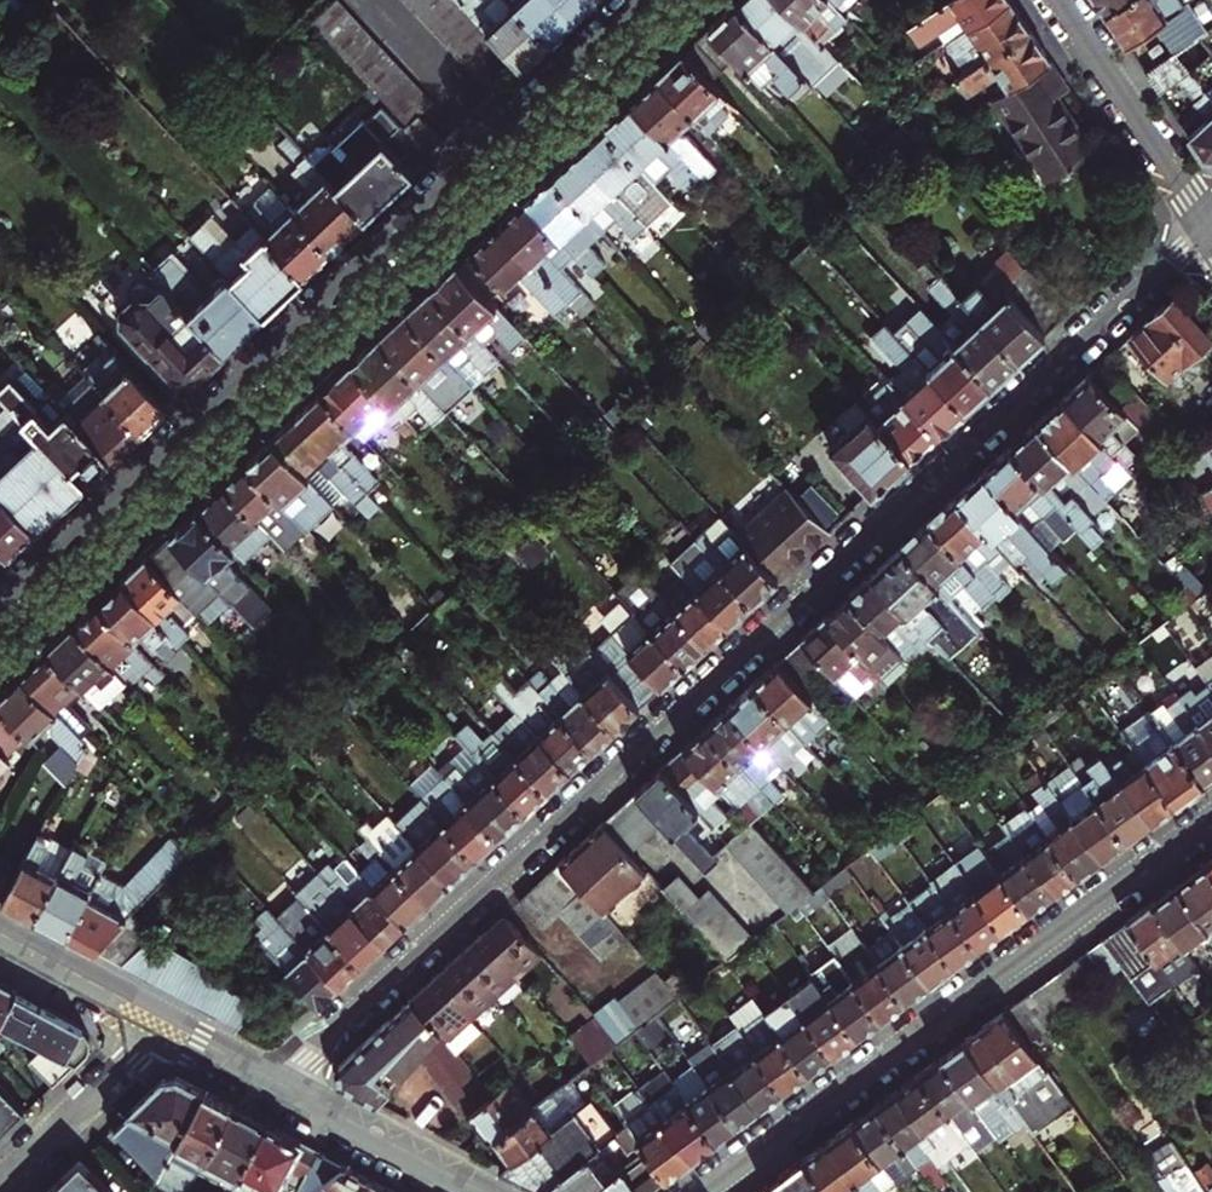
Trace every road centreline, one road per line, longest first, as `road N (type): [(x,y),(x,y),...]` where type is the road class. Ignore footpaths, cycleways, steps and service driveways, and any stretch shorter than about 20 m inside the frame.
road 1 (residential): [(276,1087),(1204,223)]
road 2 (residential): [(0,656),(701,0)]
road 3 (residential): [(645,0),(0,600)]
road 4 (residential): [(706,1191),(1211,815)]
road 5 (residential): [(1055,0),(1204,223)]
road 6 (residential): [(167,1027),(0,1186)]
road 7 (tertiary): [(474,1191),(276,1087)]
road 8 (tertiary): [(167,1027),(0,937)]
road 9 (tertiary): [(276,1087),(167,1027)]

